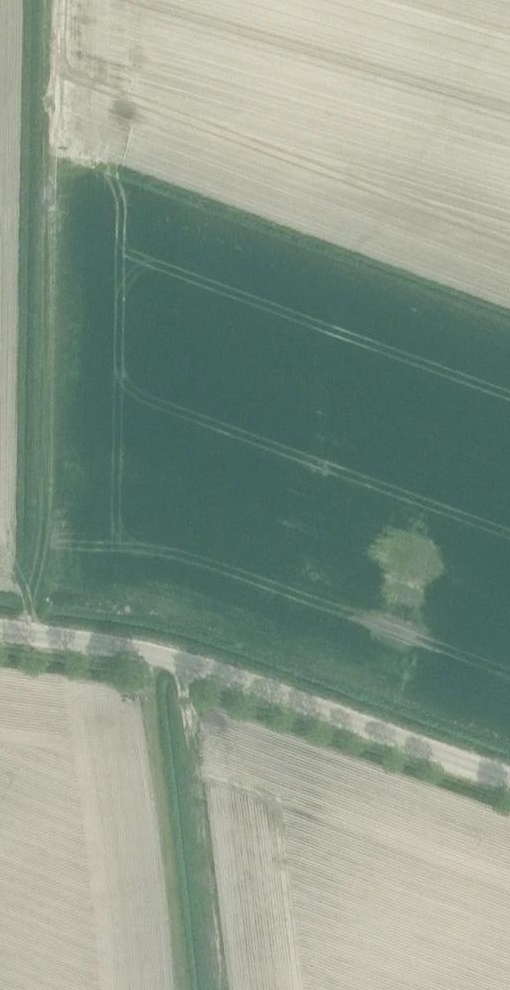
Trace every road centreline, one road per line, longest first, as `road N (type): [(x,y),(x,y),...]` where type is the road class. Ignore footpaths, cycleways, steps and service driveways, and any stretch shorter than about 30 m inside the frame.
road 1 (unclassified): [(509,785),(214,676),(0,634)]

